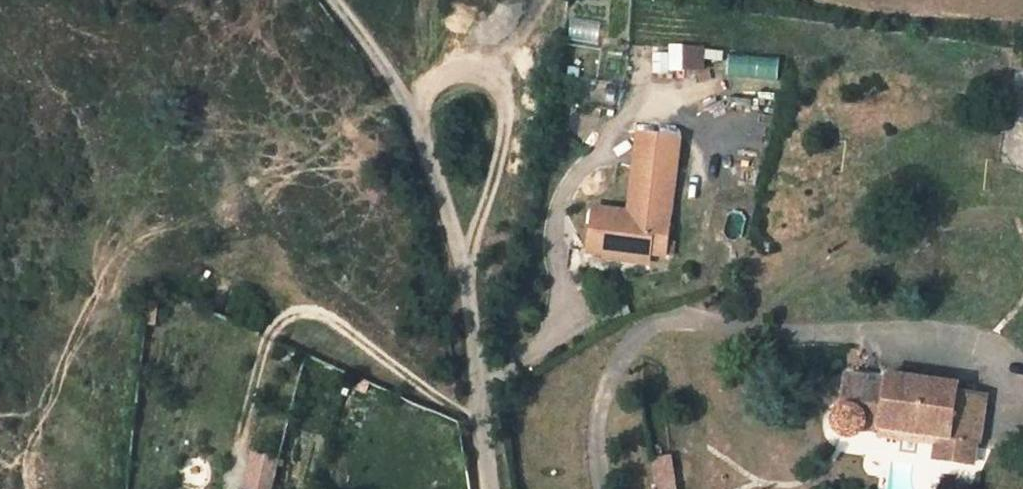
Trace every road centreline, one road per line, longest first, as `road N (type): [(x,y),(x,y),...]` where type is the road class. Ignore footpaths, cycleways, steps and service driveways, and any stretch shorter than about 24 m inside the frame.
road 1 (track): [(335,0),(406,97),(462,254),(480,384)]

